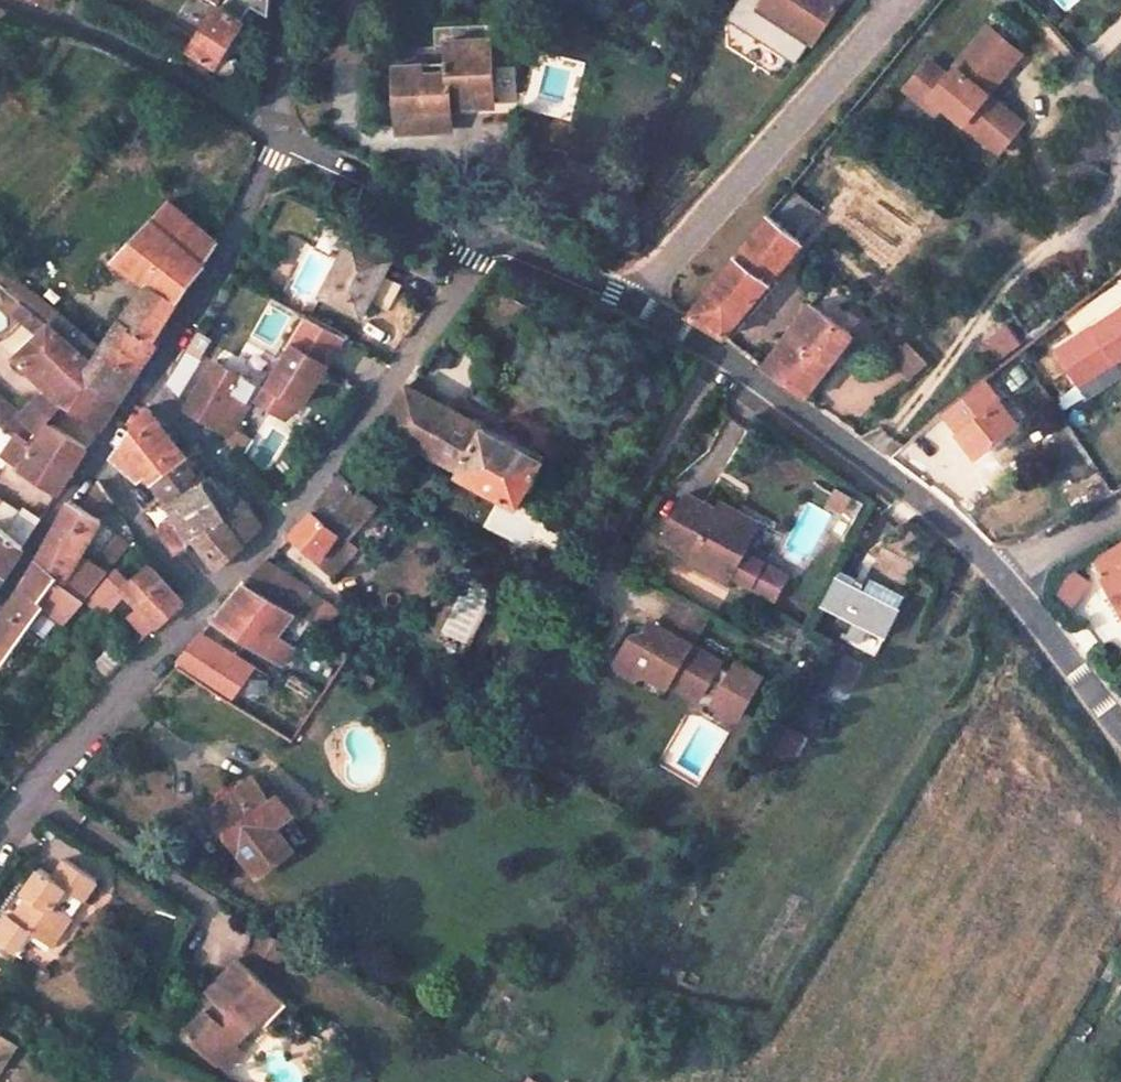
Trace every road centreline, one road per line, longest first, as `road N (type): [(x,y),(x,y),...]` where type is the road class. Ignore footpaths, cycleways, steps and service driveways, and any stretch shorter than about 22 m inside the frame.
road 1 (unclassified): [(632,308),(755,382),(977,552)]
road 2 (residential): [(632,308),(903,0)]
road 3 (residential): [(489,245),(278,530)]
road 4 (track): [(0,1),(120,44),(273,133)]
road 5 (residential): [(200,603),(28,788),(0,830)]
road 6 (residential): [(276,142),(220,260),(146,381)]
road 7 (unclassified): [(276,142),(489,245)]
road 8 (residential): [(278,530),(146,381)]
road 9 (residential): [(996,576),(1120,730)]
road 10 (residential): [(200,603),(90,462)]
road 11 (residential): [(90,462),(0,597)]
road 12 (unclassified): [(489,245),(632,308)]
road 13 (unclassified): [(288,0),(276,142)]
road 14 (residential): [(996,576),(1120,512)]

